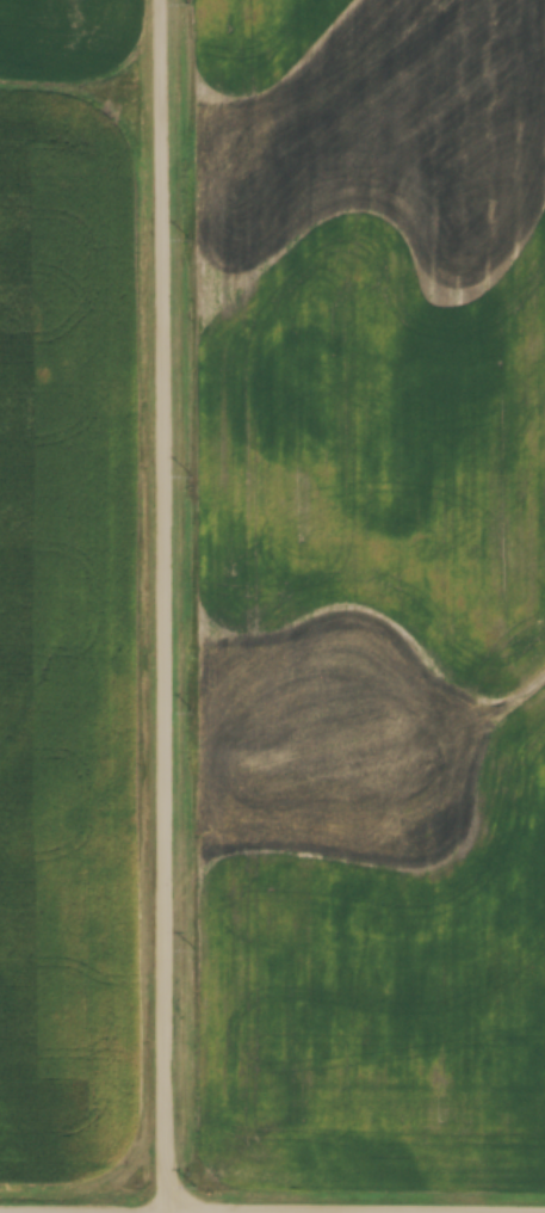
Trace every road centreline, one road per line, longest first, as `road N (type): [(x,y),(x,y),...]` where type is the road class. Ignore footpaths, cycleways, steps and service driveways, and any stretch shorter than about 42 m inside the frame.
road 1 (tertiary): [(168,1212),(161,0)]

